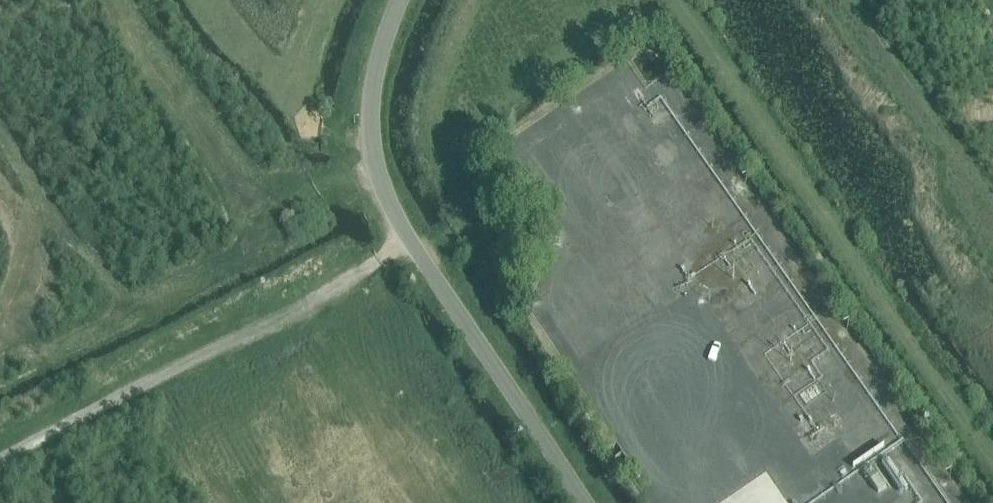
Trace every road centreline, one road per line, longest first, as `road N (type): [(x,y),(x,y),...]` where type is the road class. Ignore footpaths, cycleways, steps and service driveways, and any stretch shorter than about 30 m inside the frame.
road 1 (unclassified): [(586,502),(386,197),(371,113),(399,0)]
road 2 (track): [(406,235),(310,306),(0,460)]
road 3 (track): [(992,208),(846,0)]

